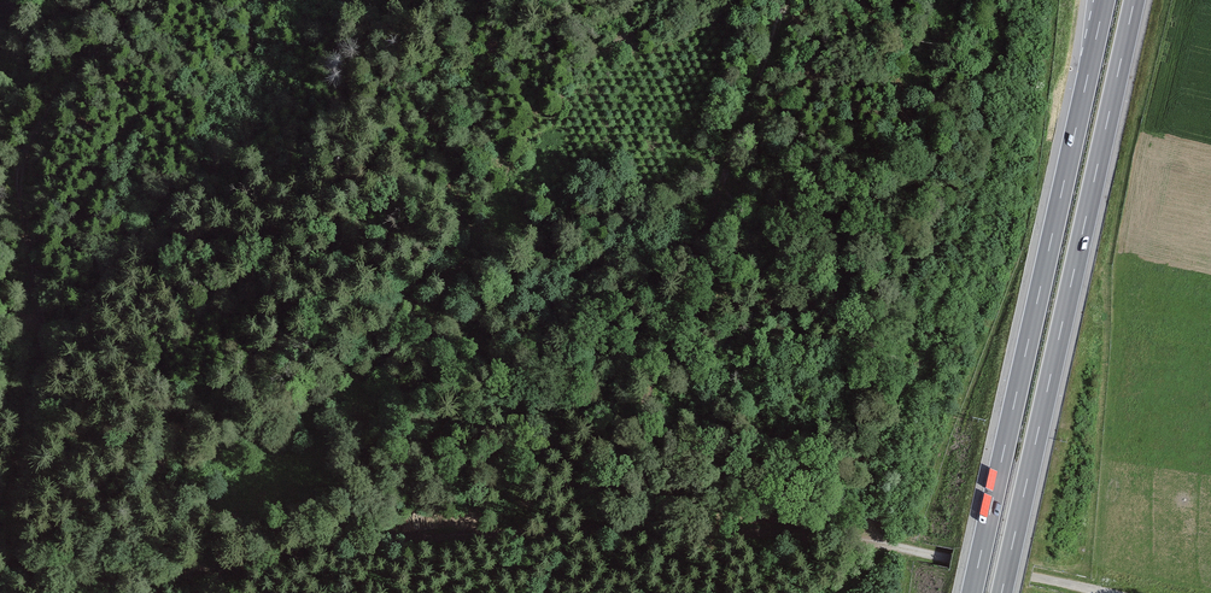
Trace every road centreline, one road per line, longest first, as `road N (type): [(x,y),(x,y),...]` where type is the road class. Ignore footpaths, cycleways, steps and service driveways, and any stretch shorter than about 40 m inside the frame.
road 1 (track): [(248,563),(49,585),(24,571),(14,543),(18,470),(45,342),(23,163),(57,104),(151,0)]
road 2 (motorway): [(1002,592),(1134,0)]
road 3 (motorway): [(1104,0),(972,592)]
road 4 (track): [(880,542),(649,520),(394,538)]
road 5 (track): [(718,208),(650,395),(649,520)]
road 6 (track): [(790,0),(718,208)]
road 7 (track): [(394,538),(264,558),(199,592)]
road 8 (track): [(1035,578),(880,542)]

